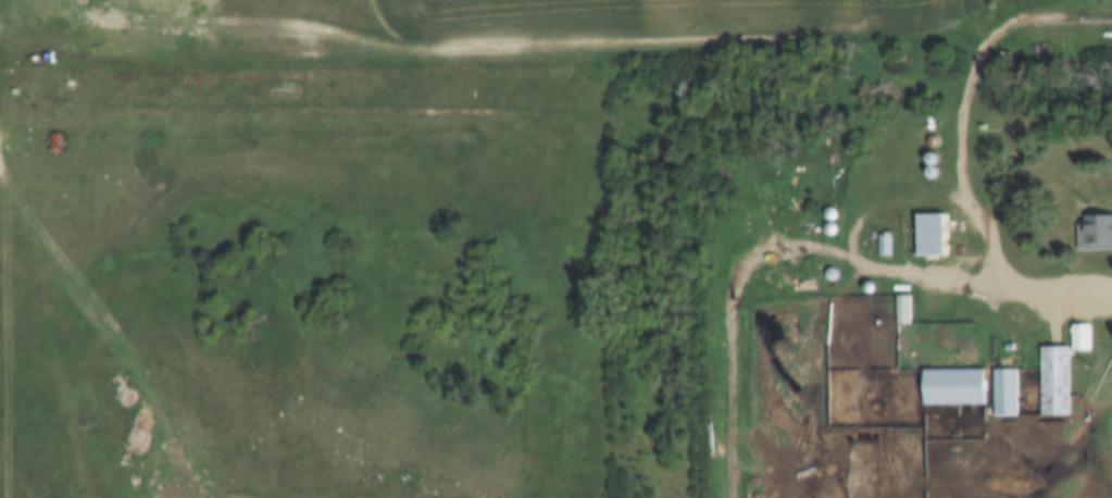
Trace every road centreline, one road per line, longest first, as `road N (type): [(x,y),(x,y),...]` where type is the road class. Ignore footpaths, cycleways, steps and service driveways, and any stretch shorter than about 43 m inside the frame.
road 1 (track): [(297,0),(420,53),(709,49)]
road 2 (track): [(0,197),(122,369),(200,497)]

